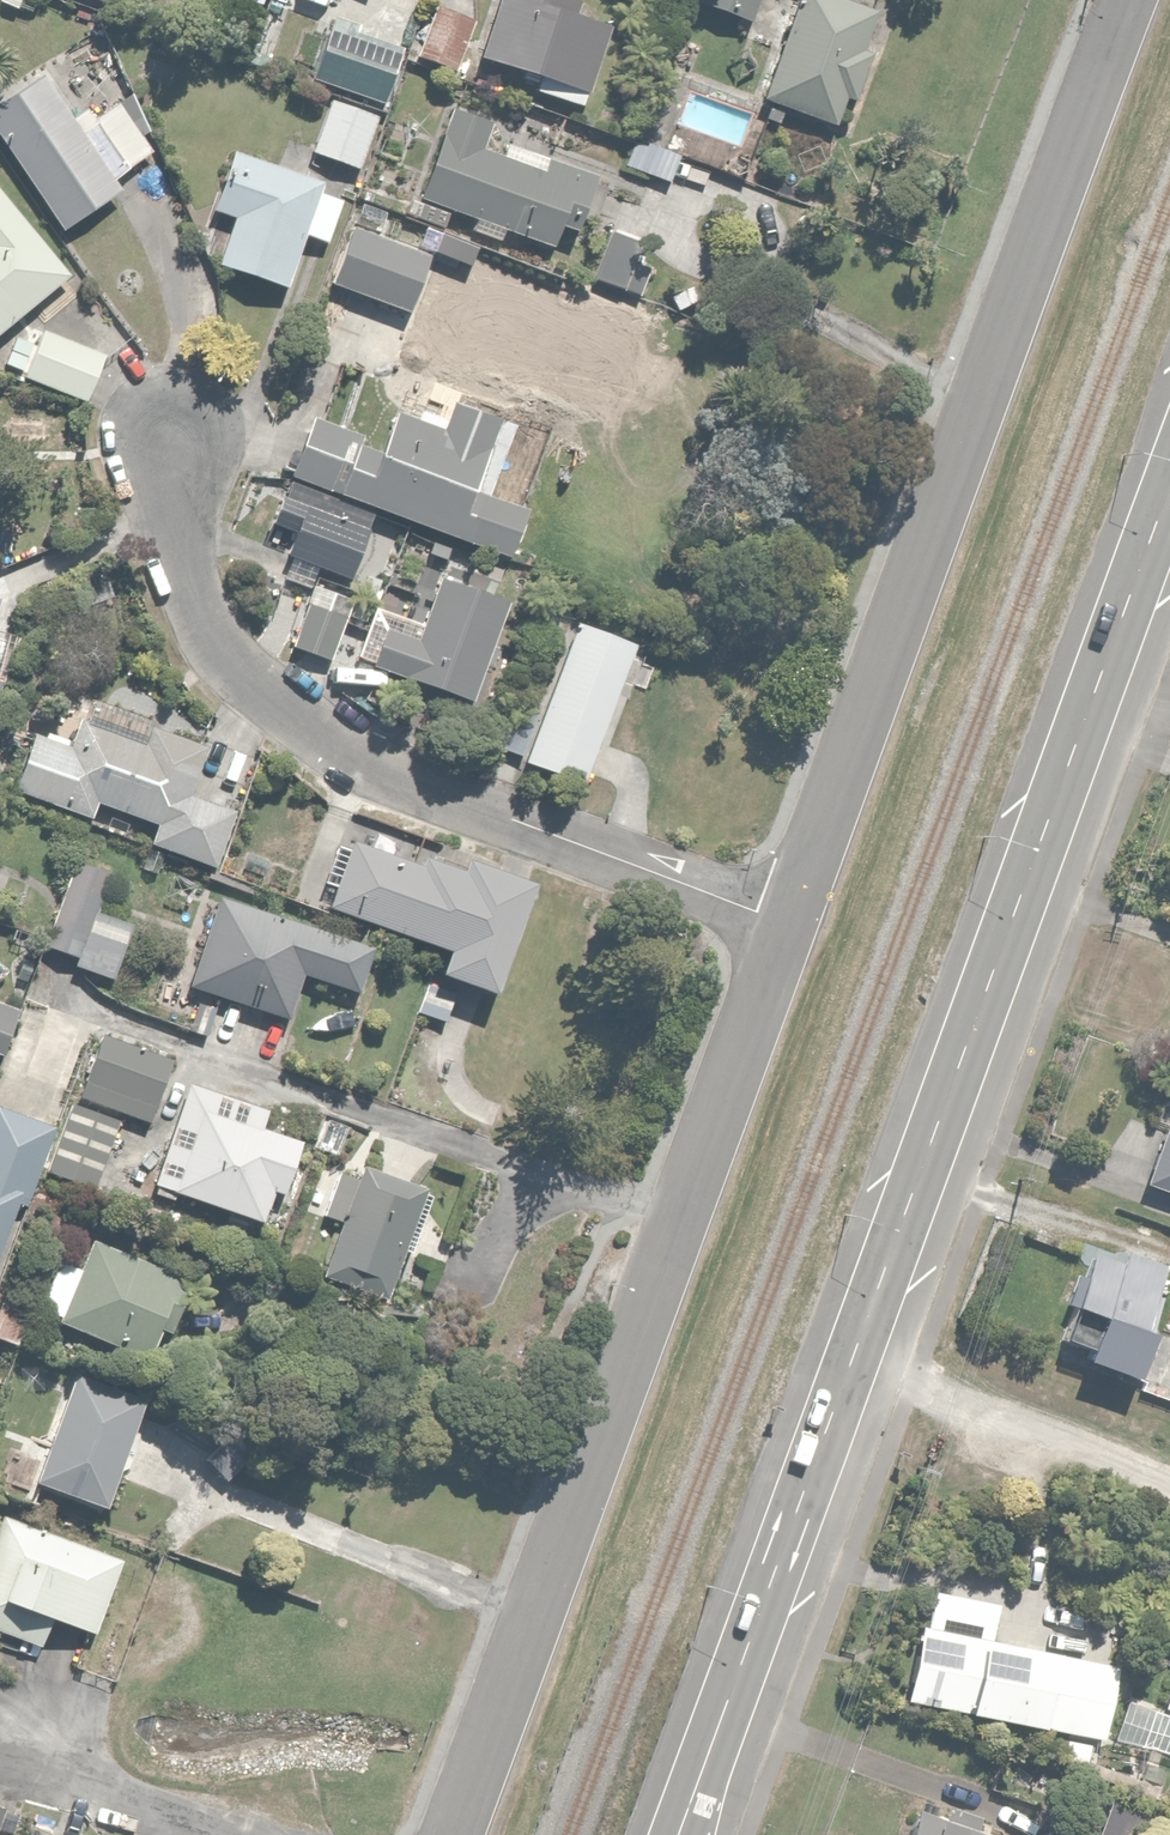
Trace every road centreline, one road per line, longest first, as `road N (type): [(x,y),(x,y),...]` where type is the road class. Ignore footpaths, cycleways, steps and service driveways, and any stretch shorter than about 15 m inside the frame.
road 1 (primary): [(678,1834),(1169,486)]
road 2 (residential): [(1129,0),(791,920)]
road 3 (residential): [(791,920),(455,1834)]
road 4 (residential): [(791,920),(429,789),(278,699),(236,655),(193,586),(170,523),(169,473),(182,436)]
road 5 (residential): [(223,1834),(0,1768)]

